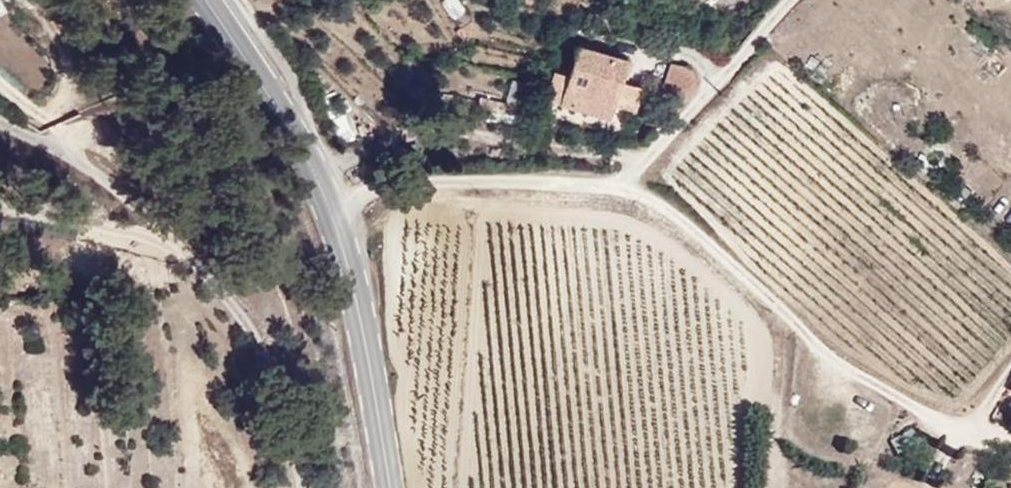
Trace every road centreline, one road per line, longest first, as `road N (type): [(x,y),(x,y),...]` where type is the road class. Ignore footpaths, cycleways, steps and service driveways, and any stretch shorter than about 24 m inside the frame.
road 1 (track): [(326,206),(374,187),(470,181),(620,192),(664,207),(830,358),(927,427),(1010,444)]
road 2 (secondary): [(206,0),(307,156),(326,206),(357,291),(391,487)]
road 3 (track): [(620,192),(789,0)]

